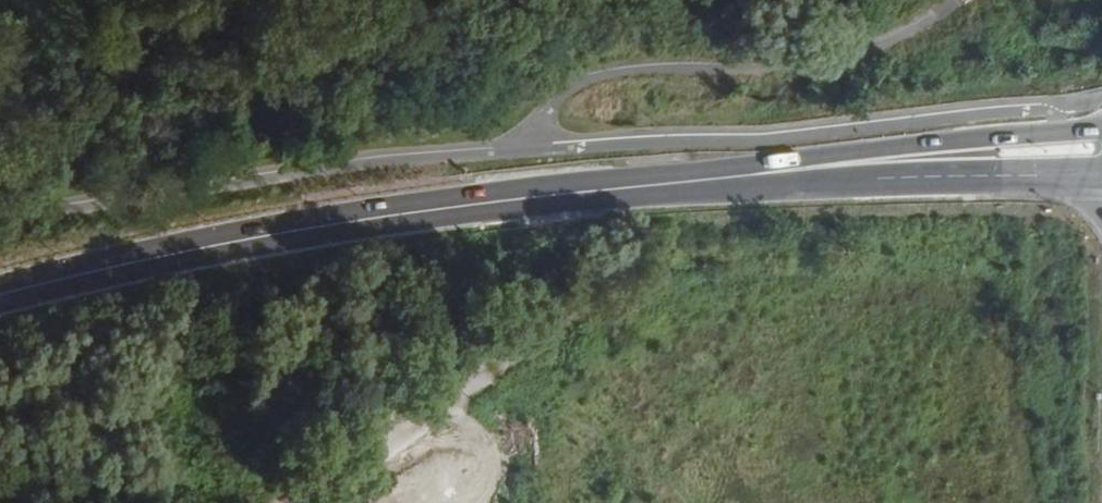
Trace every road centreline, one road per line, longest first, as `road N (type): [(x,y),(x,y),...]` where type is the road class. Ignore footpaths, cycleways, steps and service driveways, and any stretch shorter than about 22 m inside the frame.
road 1 (primary): [(0,296),(380,216),(716,177)]
road 2 (track): [(817,253),(689,260),(590,294),(437,399),(310,502)]
road 3 (primary): [(1101,128),(716,177)]
road 4 (primary): [(716,177),(1101,173)]

